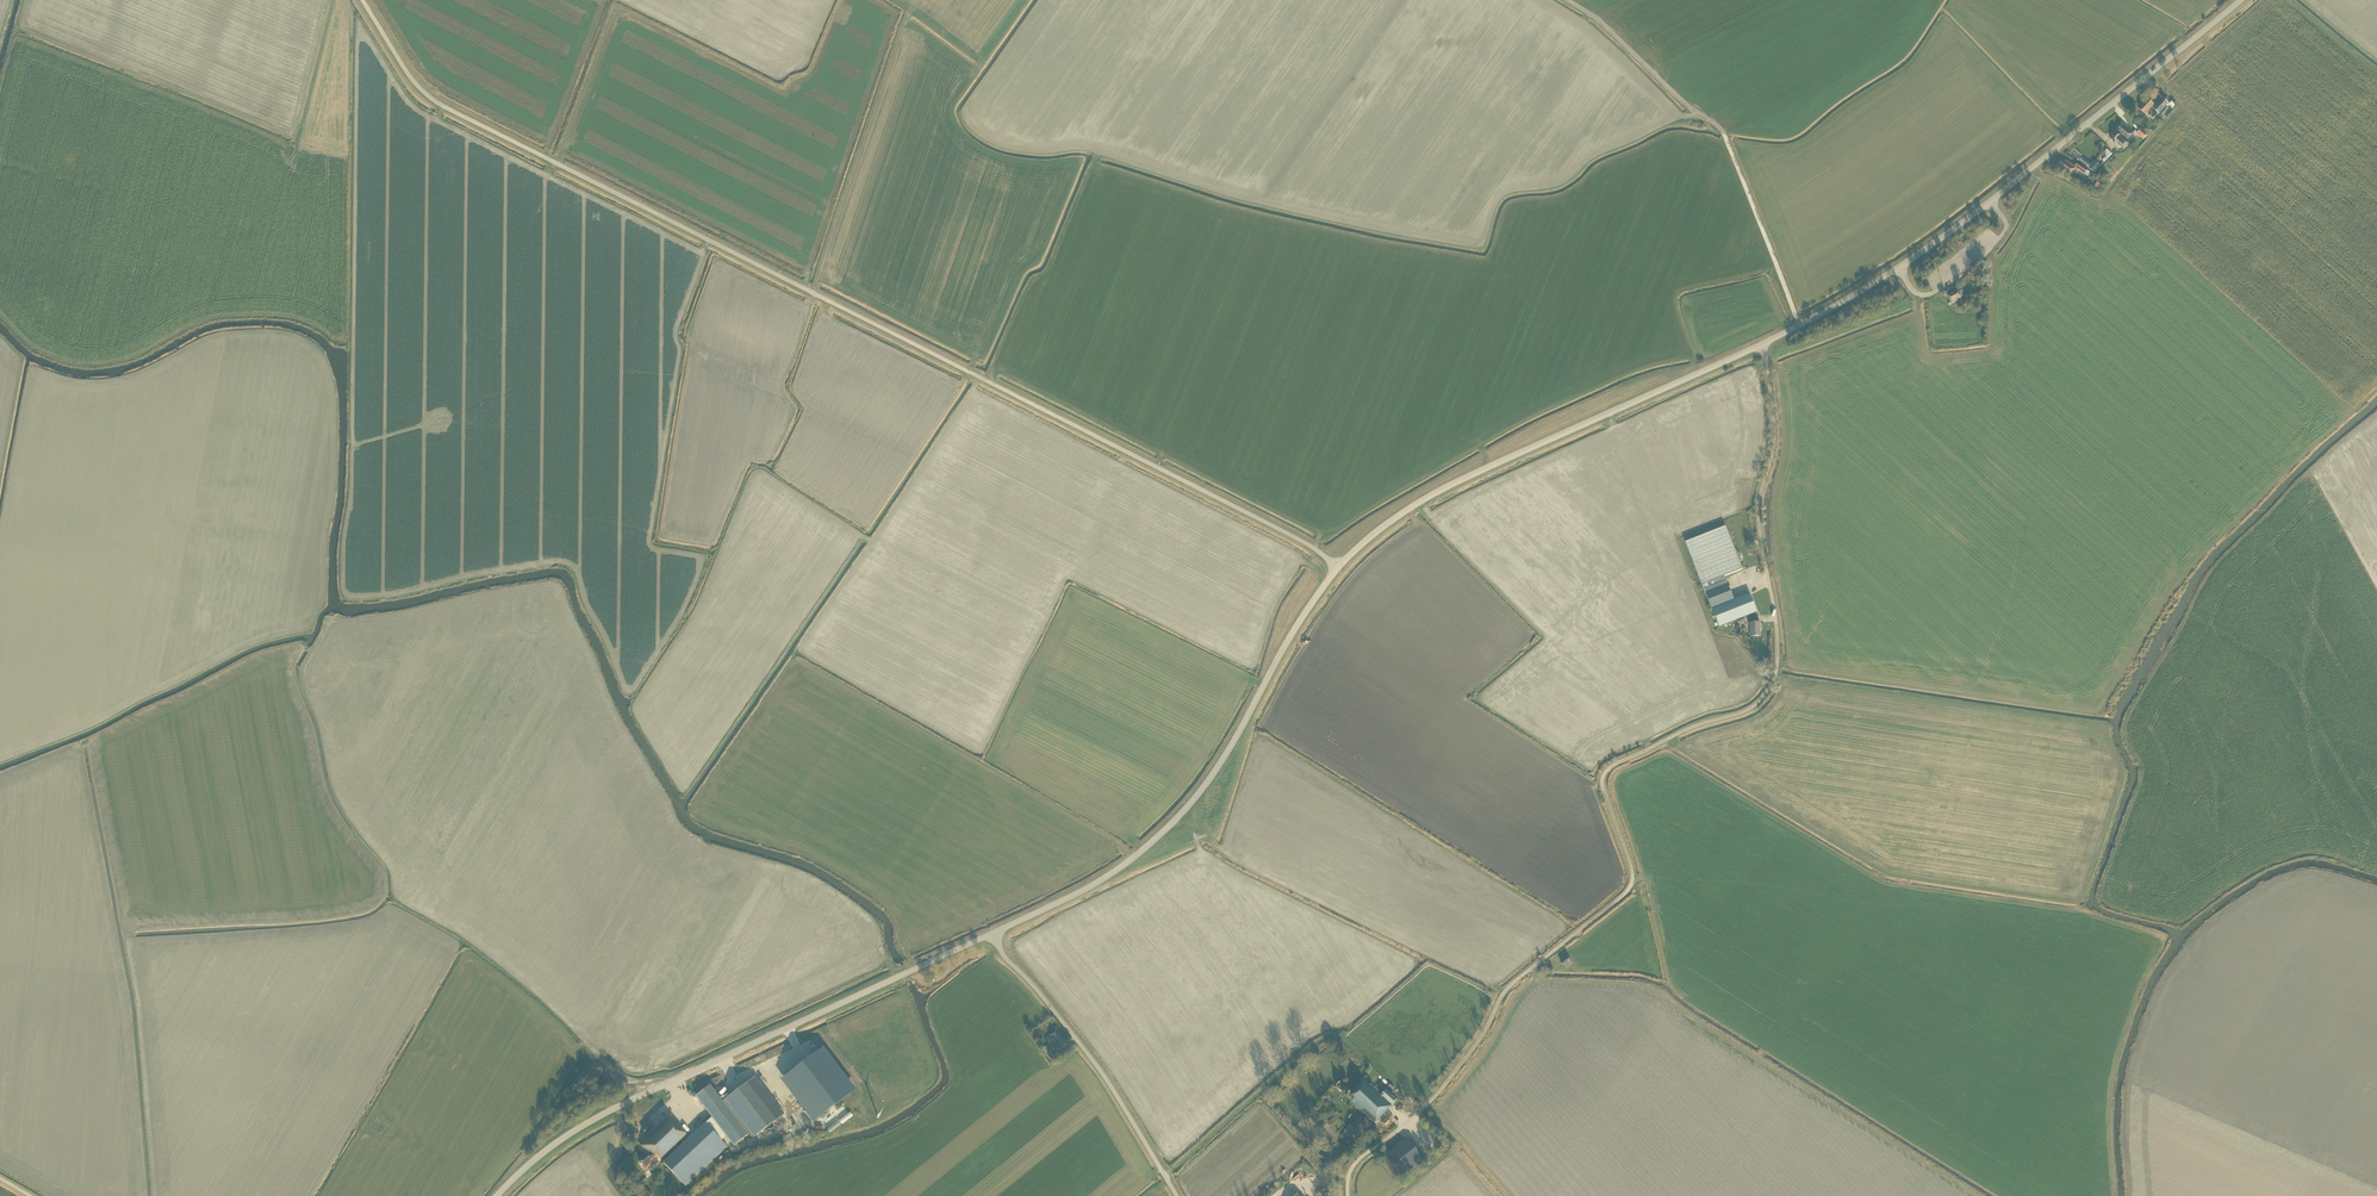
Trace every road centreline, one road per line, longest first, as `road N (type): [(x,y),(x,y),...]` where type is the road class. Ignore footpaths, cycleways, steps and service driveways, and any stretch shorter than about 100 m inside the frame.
road 1 (unclassified): [(1337,569),(1309,546),(440,104),(411,78),(363,0)]
road 2 (unclassified): [(1349,1195),(1356,1162),(1441,1089),(1507,989),(1628,890),(1632,870),(1603,789),(1606,771),(1744,711),(1773,681),(1777,634),(1758,519),(1774,437),(1763,344)]
road 3 (tertiary): [(1763,344),(1944,237),(2240,0)]
road 4 (tertiary): [(498,1195),(549,1149),(615,1109),(993,933)]
road 5 (tertiary): [(993,933),(1104,880),(1184,810),(1337,569)]
road 6 (tertiary): [(1337,569),(1434,494),(1763,344)]
road 7 (track): [(1799,326),(1723,134),(1566,0)]
road 8 (track): [(644,1095),(545,999),(487,951),(407,903),(396,885)]
road 9 (unclassified): [(1178,1195),(1110,1084),(1004,957),(993,933)]
road 10 (track): [(1168,1178),(1321,1041),(1346,1043),(1374,1072)]
road 11 (track): [(156,1195),(127,936)]

